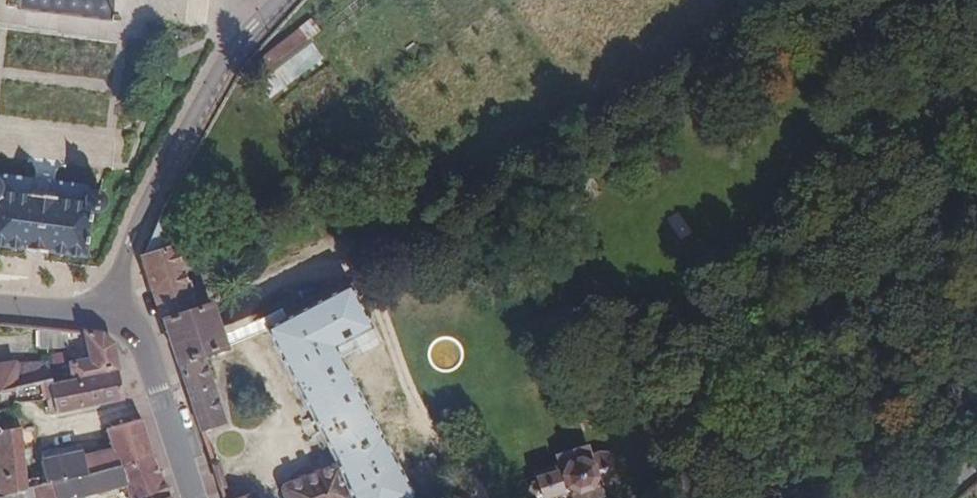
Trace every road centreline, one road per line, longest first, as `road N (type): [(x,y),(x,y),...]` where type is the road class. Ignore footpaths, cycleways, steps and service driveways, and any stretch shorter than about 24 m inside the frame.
road 1 (residential): [(287,0),(204,97),(107,310)]
road 2 (residential): [(191,497),(126,320),(107,310)]

